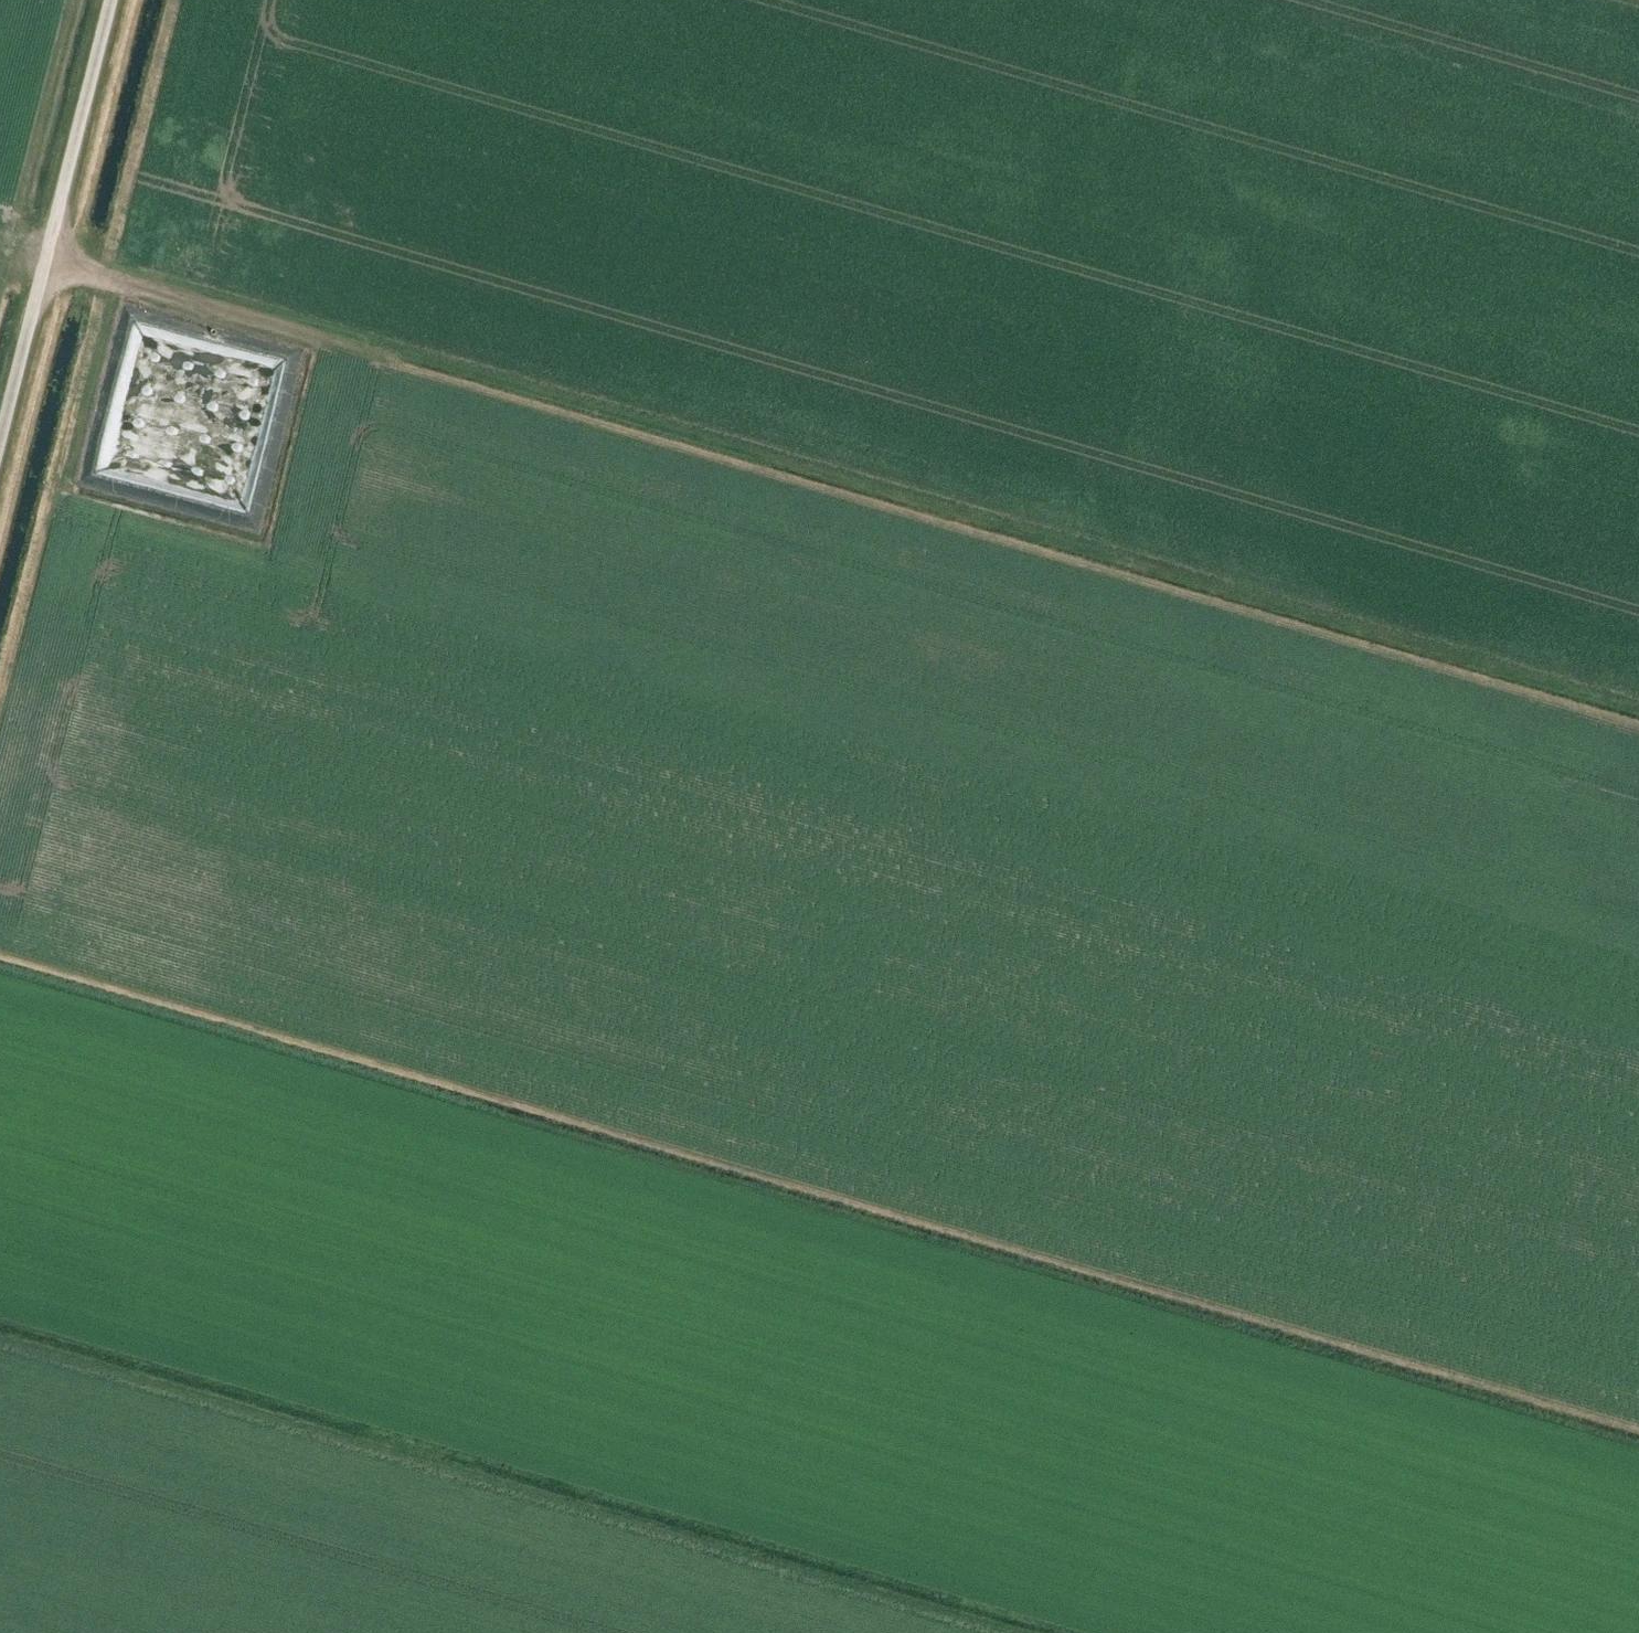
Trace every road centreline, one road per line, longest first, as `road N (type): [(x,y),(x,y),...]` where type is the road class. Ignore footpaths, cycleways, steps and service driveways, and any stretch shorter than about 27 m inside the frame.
road 1 (unclassified): [(0,442),(112,0)]

